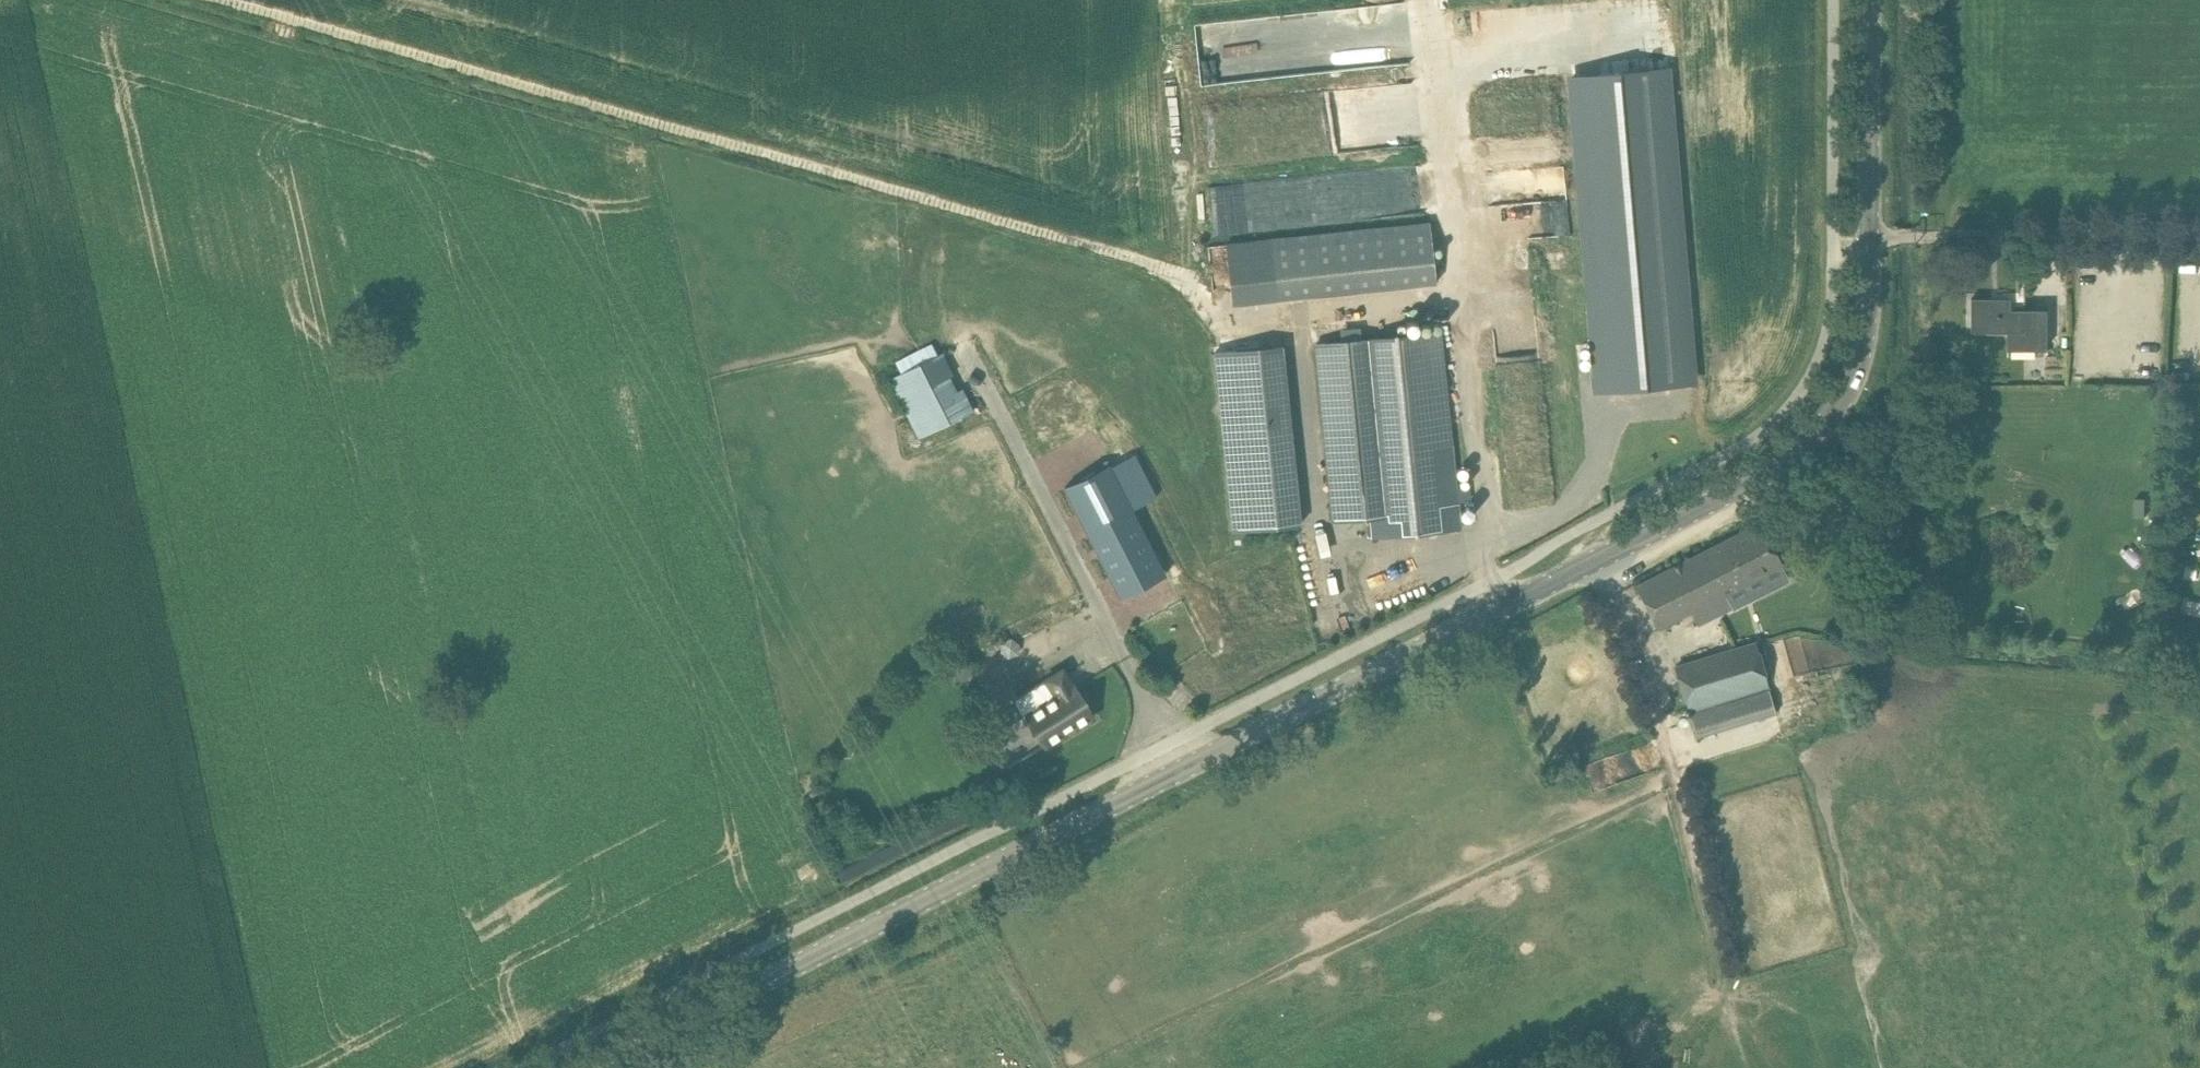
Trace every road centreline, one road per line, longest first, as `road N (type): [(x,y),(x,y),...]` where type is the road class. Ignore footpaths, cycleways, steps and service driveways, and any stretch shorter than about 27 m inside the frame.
road 1 (tertiary): [(600,1067),(1739,489),(1831,399),(1854,349),(1867,238),(1867,0)]

